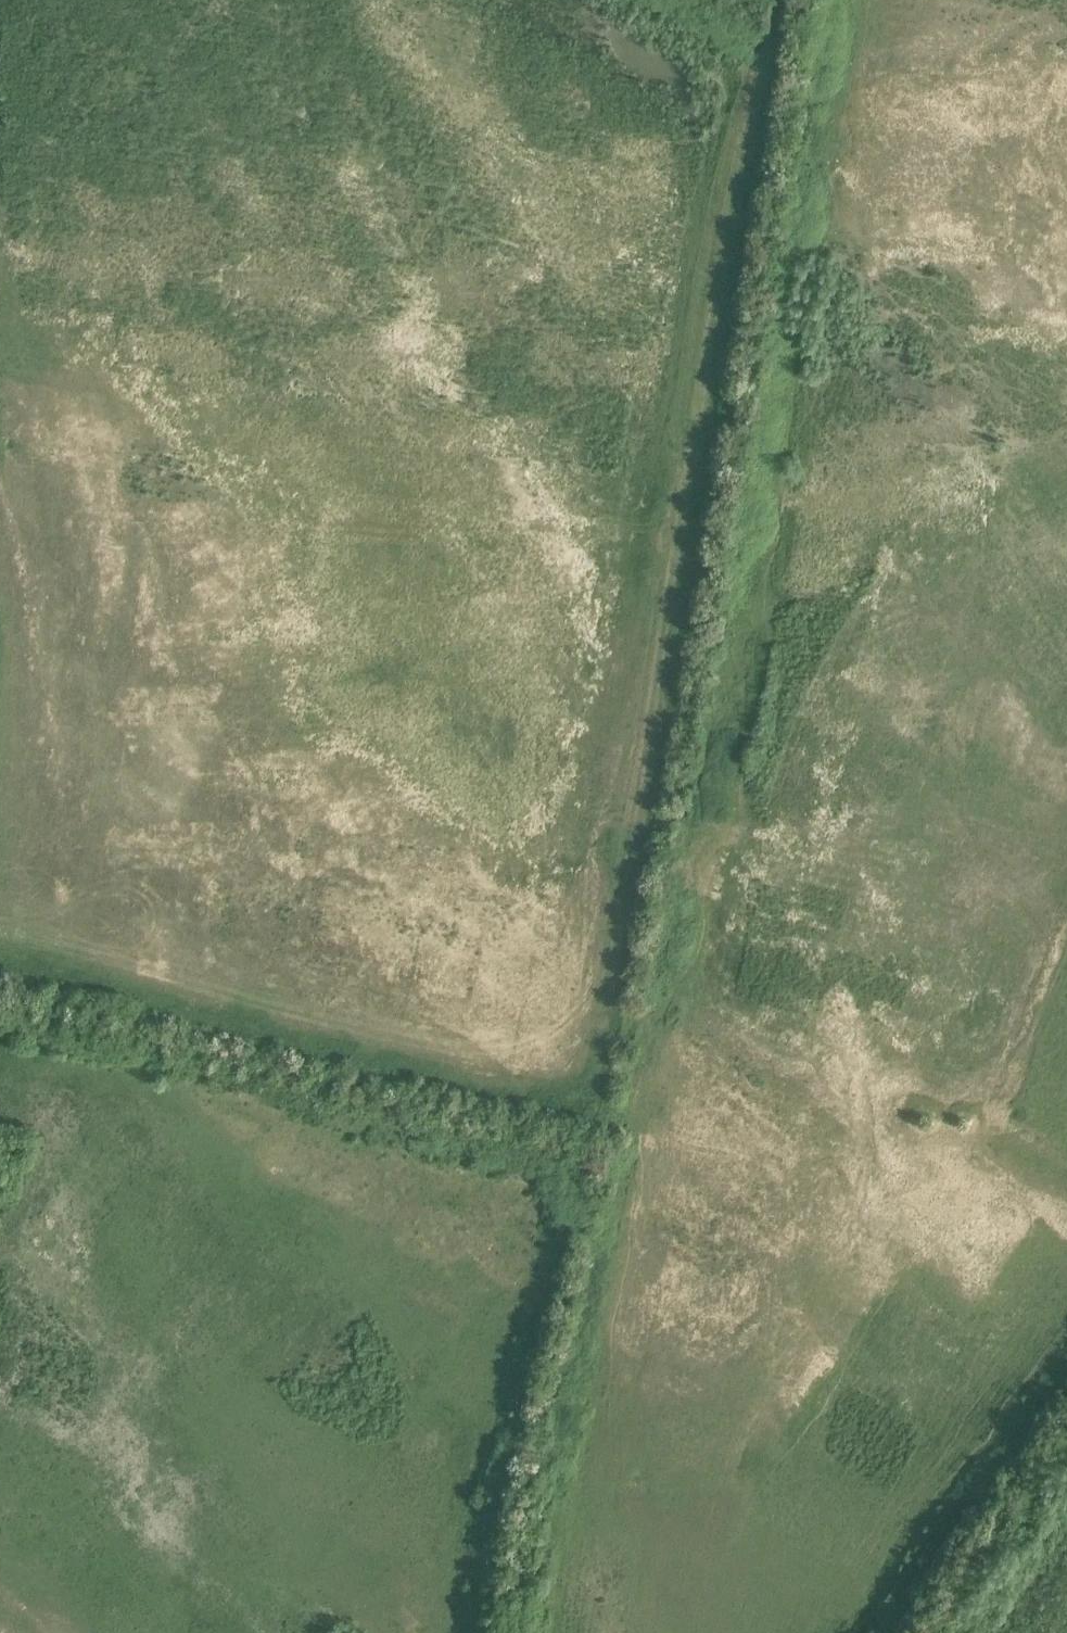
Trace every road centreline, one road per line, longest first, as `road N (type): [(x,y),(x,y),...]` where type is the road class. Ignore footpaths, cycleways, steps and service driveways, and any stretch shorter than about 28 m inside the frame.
road 1 (track): [(0,962),(136,1002)]

